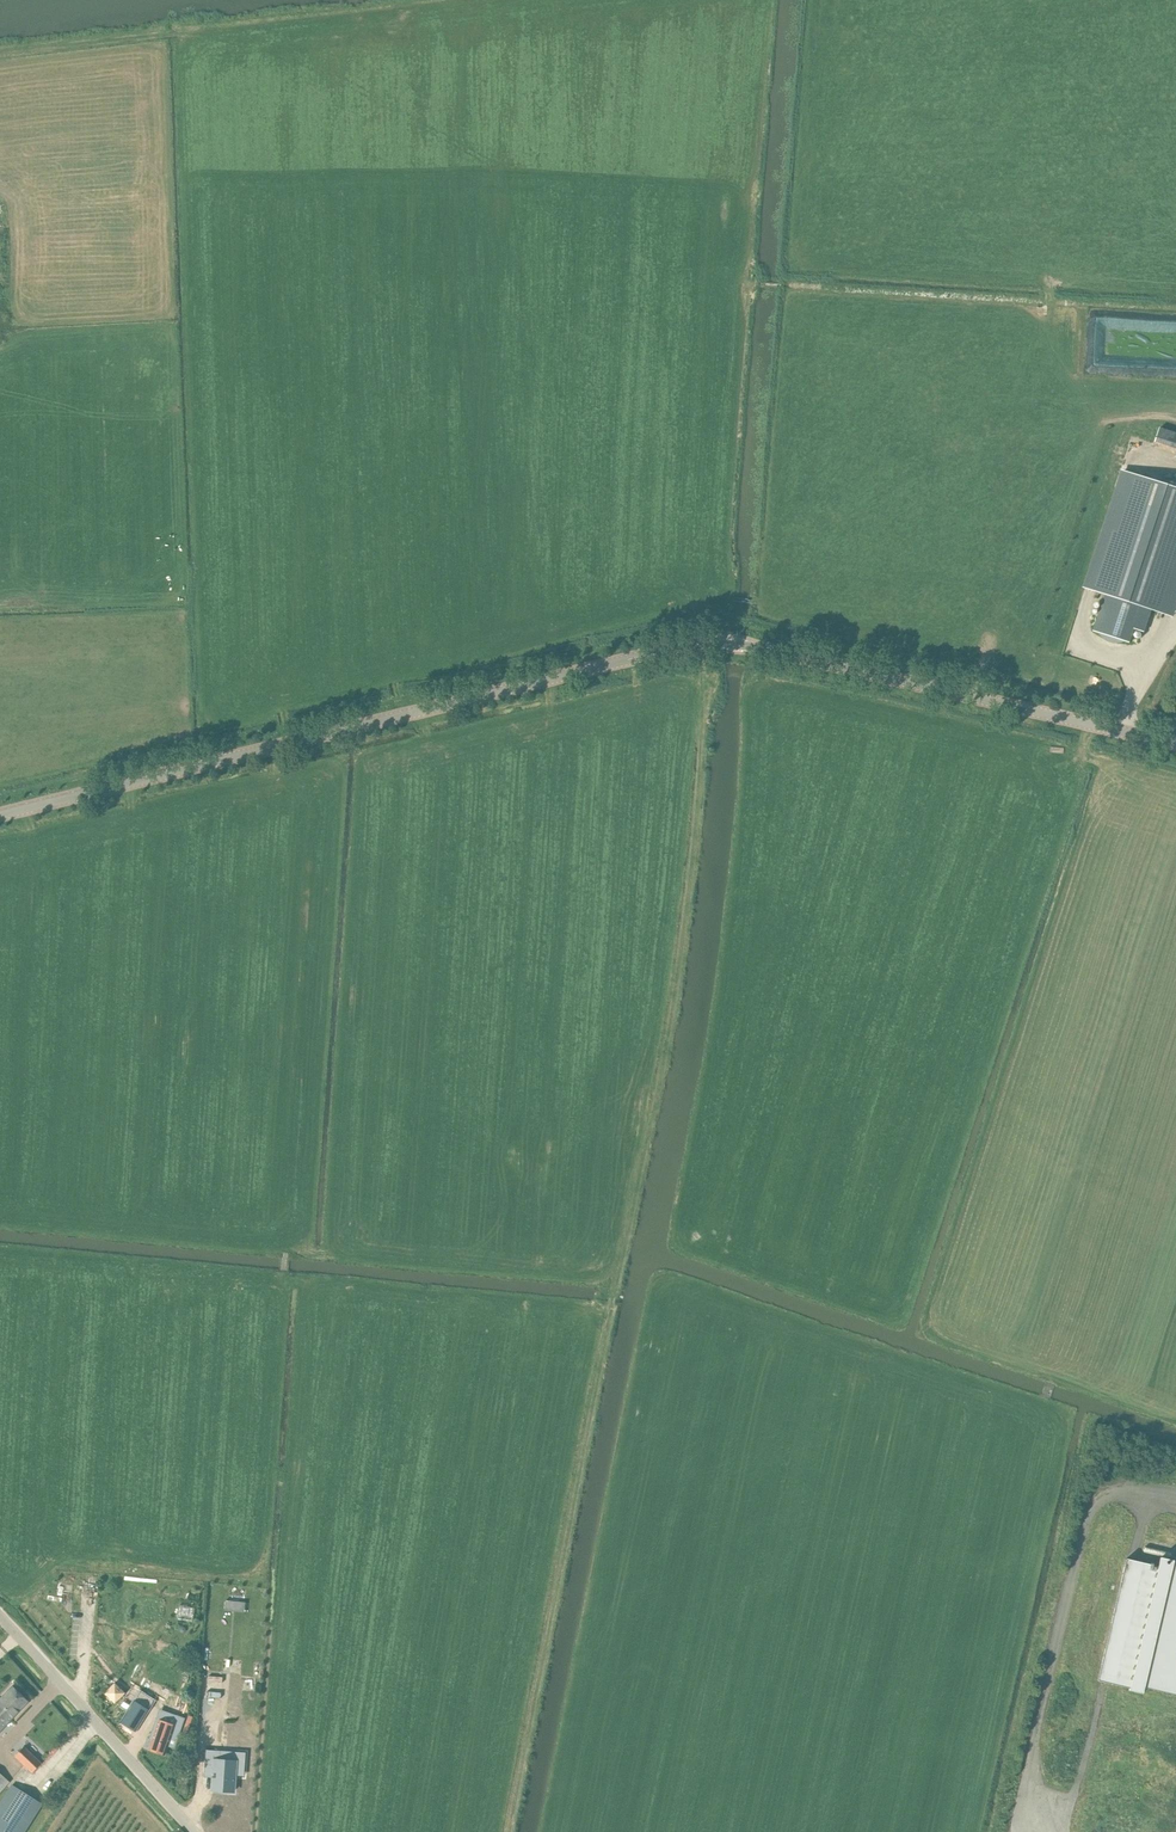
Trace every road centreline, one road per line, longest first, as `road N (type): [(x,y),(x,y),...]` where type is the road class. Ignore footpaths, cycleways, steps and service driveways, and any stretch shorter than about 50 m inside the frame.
road 1 (tertiary): [(0,816),(668,647),(716,643)]
road 2 (tertiary): [(1175,743),(751,643),(716,643)]
road 3 (unclassified): [(195,1831),(0,1616)]

